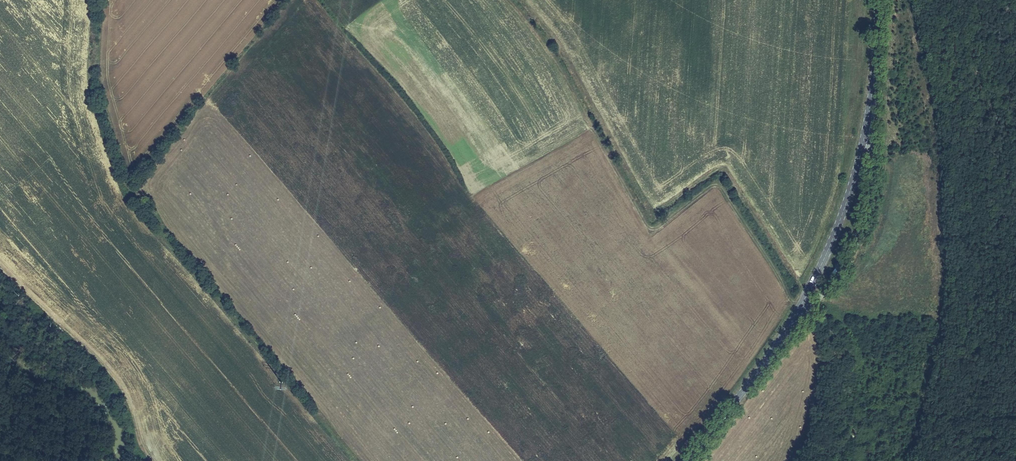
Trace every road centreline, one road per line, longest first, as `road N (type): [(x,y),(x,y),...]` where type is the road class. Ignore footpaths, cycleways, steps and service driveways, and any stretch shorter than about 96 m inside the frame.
road 1 (track): [(98,0),(104,114),(142,210),(355,460)]
road 2 (secondary): [(880,0),(858,165),(814,281),(799,314),(684,460)]

